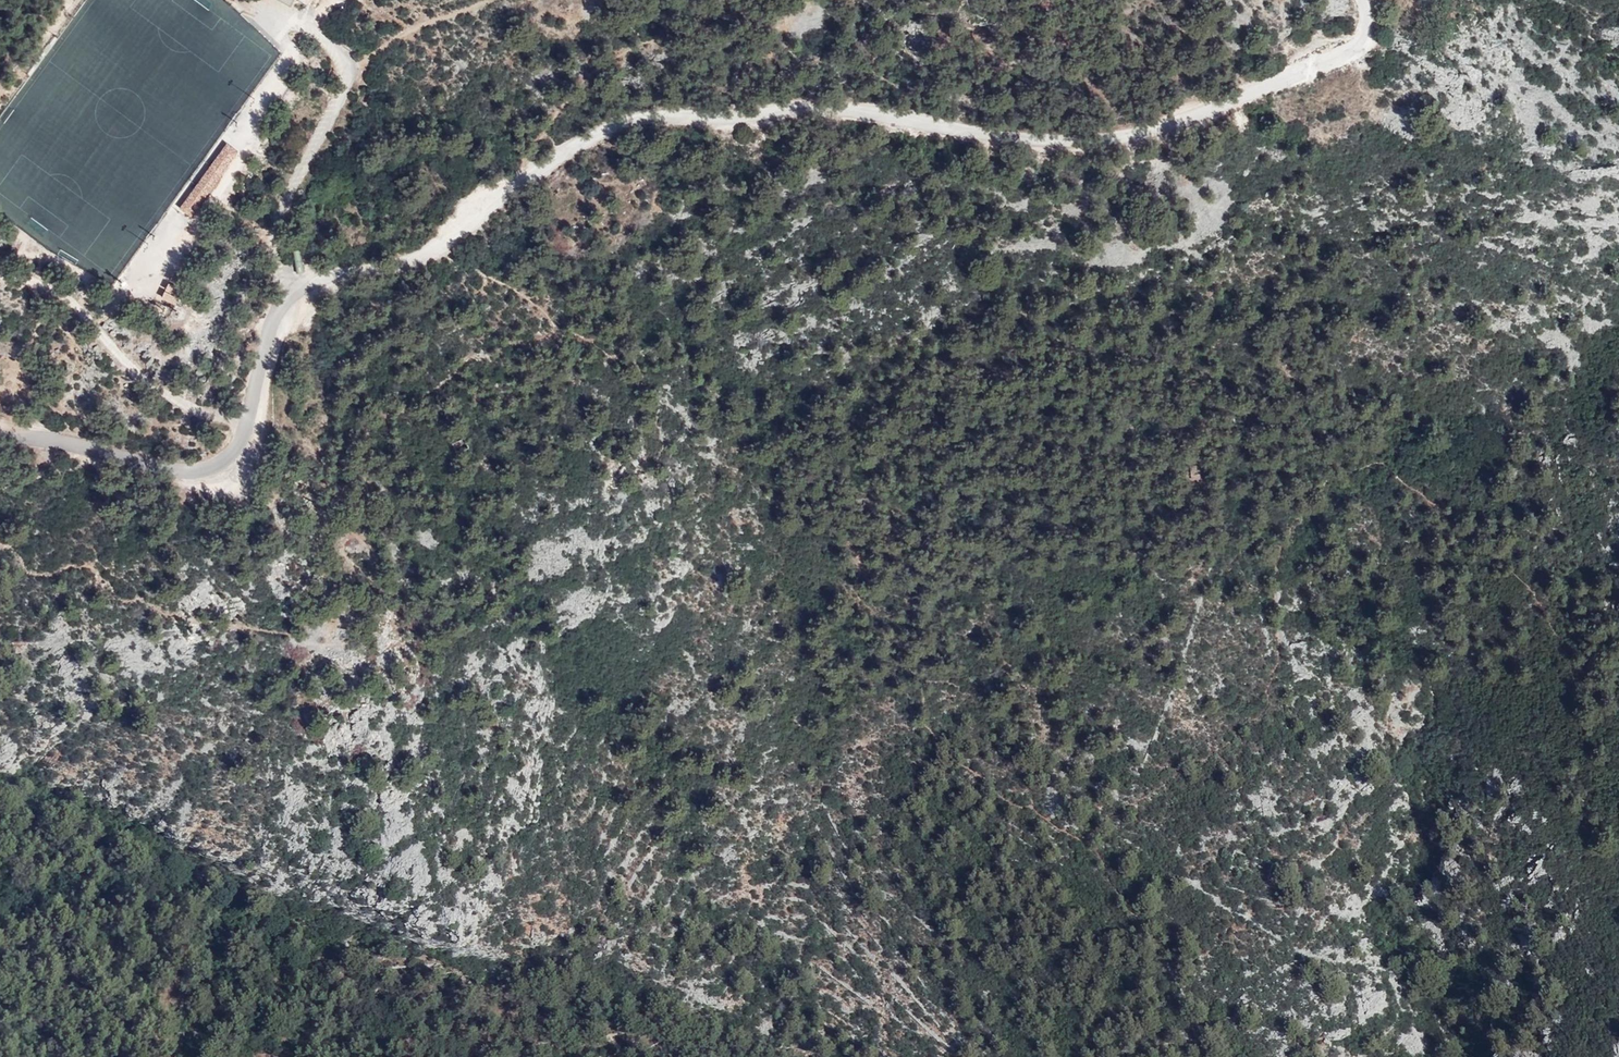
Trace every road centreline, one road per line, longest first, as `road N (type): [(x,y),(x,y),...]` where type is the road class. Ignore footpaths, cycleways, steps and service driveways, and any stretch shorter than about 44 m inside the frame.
road 1 (unclassified): [(290,295),(446,247),(480,200),(638,119),(803,102),(1014,137),(1119,134),(1354,46),(1363,12),(1357,0)]
road 2 (unclassified): [(290,295),(269,328),(240,445),(218,464),(190,473),(85,444),(0,439)]
road 3 (residential): [(265,5),(327,41),(349,85),(273,226),(290,295)]
road 4 (track): [(245,424),(182,400),(121,357),(80,307),(0,270)]

